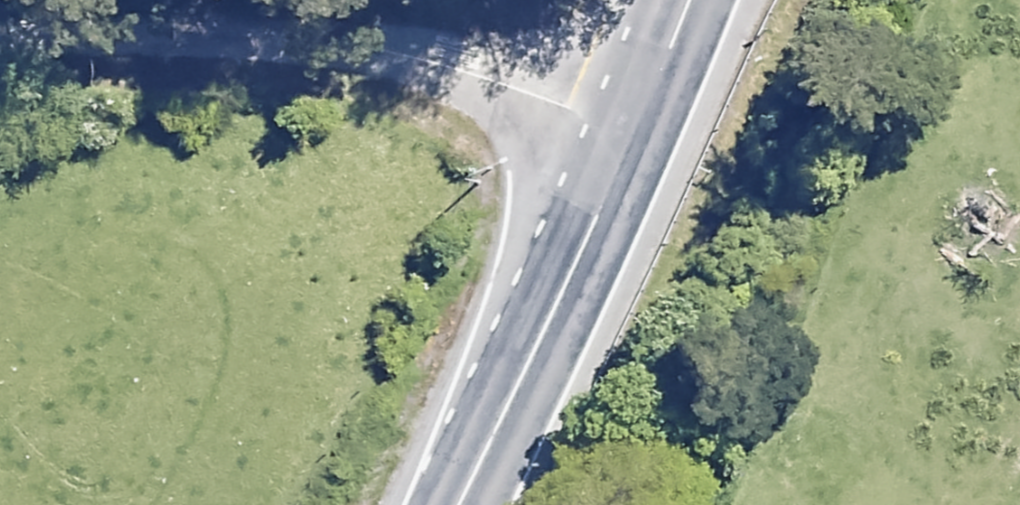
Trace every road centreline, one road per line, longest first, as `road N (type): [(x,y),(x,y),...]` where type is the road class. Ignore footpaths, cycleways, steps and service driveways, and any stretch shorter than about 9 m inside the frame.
road 1 (unclassified): [(0,39),(442,59),(637,138)]
road 2 (trunk): [(449,504),(637,138)]
road 3 (trunk): [(637,138),(695,0)]

